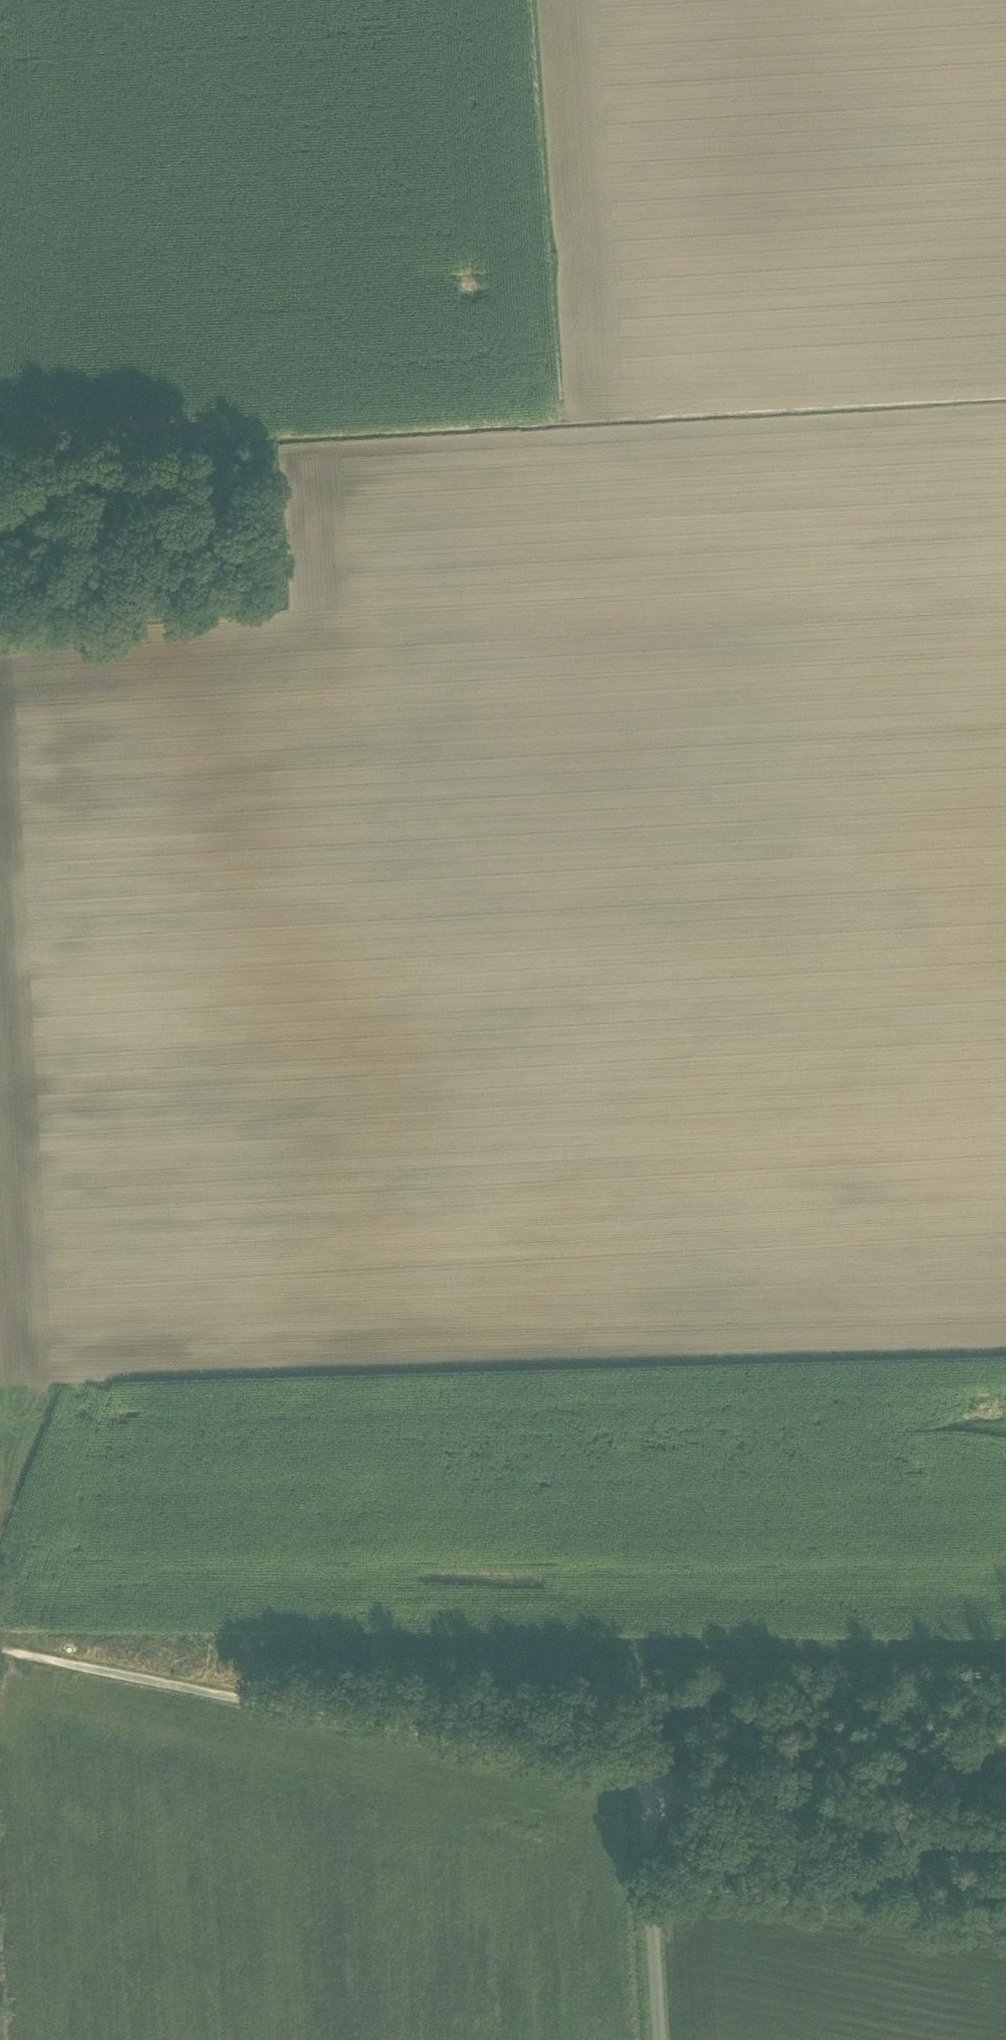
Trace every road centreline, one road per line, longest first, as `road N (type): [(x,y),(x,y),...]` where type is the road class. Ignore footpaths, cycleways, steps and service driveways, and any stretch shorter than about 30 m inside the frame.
road 1 (track): [(646,1783),(0,1652)]
road 2 (unclassified): [(1005,1855),(646,1783),(660,2039)]

